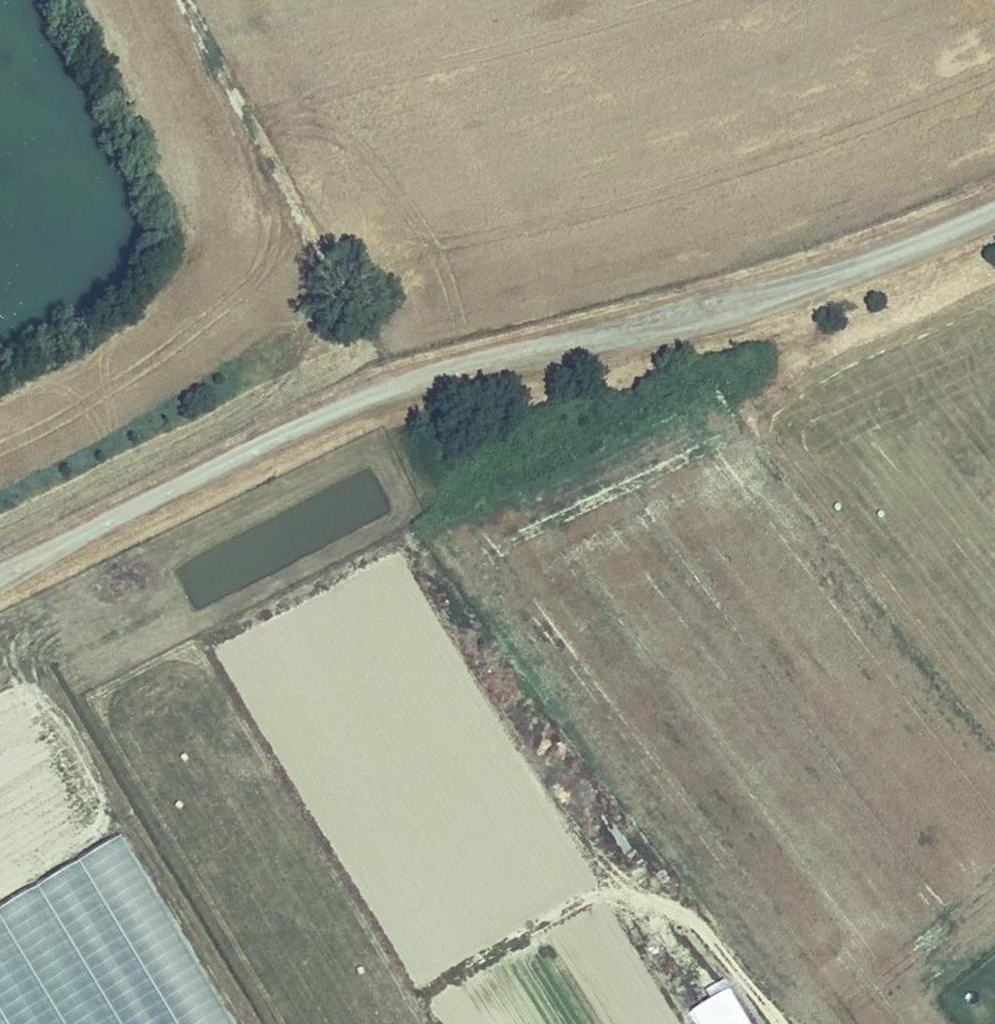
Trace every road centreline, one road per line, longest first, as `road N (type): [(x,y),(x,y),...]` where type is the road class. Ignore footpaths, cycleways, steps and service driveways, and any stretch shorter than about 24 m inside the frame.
road 1 (unclassified): [(0,574),(321,419),(443,375),(670,323),(848,269),(994,210)]
road 2 (track): [(641,888),(715,943),(780,1023)]

